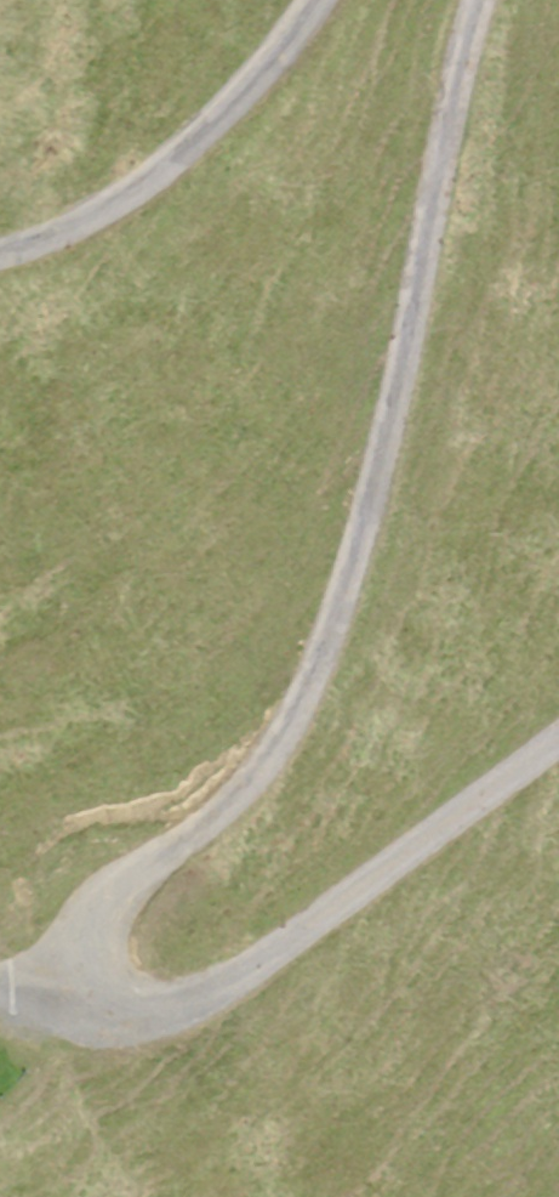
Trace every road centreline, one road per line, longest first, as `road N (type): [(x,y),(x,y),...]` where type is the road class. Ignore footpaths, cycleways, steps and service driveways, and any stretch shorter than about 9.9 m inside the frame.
road 1 (unclassified): [(558,738),(348,899),(209,992),(152,1012),(131,1010),(105,991),(97,957),(107,916),(132,884),(262,770),(318,663),(386,432),(480,0)]
road 2 (unclassified): [(315,0),(245,91),(166,166),(61,231),(0,255)]

